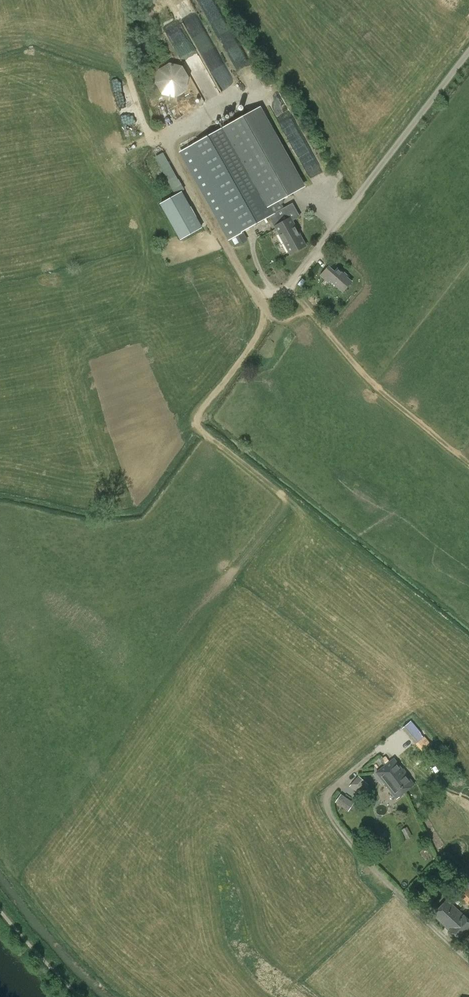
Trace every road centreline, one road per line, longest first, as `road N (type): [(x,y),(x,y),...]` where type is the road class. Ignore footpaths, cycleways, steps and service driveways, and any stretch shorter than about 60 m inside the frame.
road 1 (unclassified): [(468,959),(430,929),(329,811),(331,791),(397,738)]
road 2 (unclassified): [(324,250),(468,54)]

